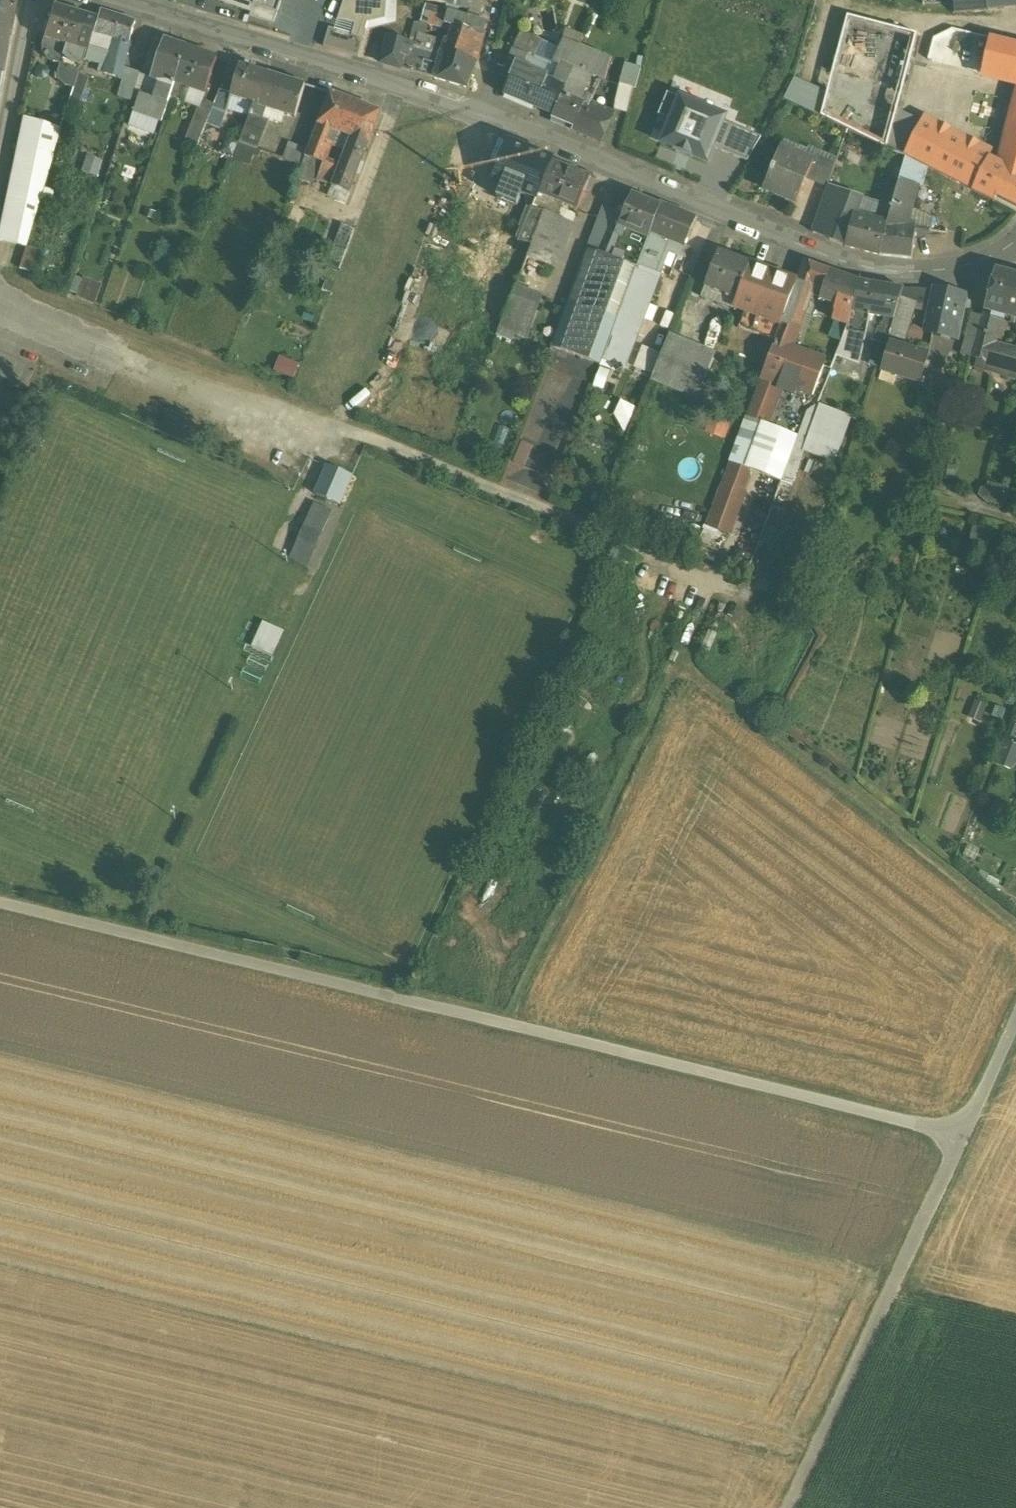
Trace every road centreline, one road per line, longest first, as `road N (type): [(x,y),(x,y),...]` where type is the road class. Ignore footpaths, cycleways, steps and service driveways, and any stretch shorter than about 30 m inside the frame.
road 1 (track): [(0,903),(964,1135)]
road 2 (secondary): [(126,0),(532,130),(834,258),(937,269),(975,264),(1015,244)]
road 3 (track): [(523,1026),(722,583)]
road 4 (track): [(1015,917),(688,663)]
road 5 (track): [(964,1135),(789,1507)]
road 6 (track): [(1015,524),(929,509),(879,529),(791,600),(777,604),(722,583)]
road 7 (residential): [(29,0),(0,153)]
road 8 (track): [(1015,1022),(964,1135)]

